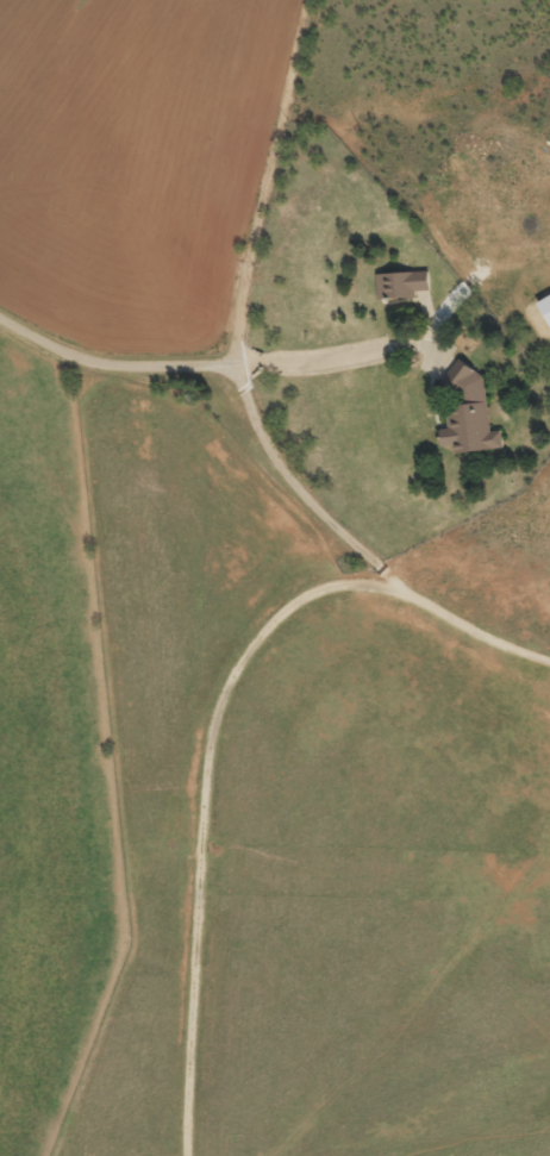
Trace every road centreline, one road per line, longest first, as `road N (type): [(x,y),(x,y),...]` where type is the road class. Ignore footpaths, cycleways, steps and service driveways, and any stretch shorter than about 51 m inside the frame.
road 1 (track): [(191,1155),(210,766),(223,695),(271,620),(320,587),(380,582),(549,665)]
road 2 (track): [(307,0),(248,262)]

